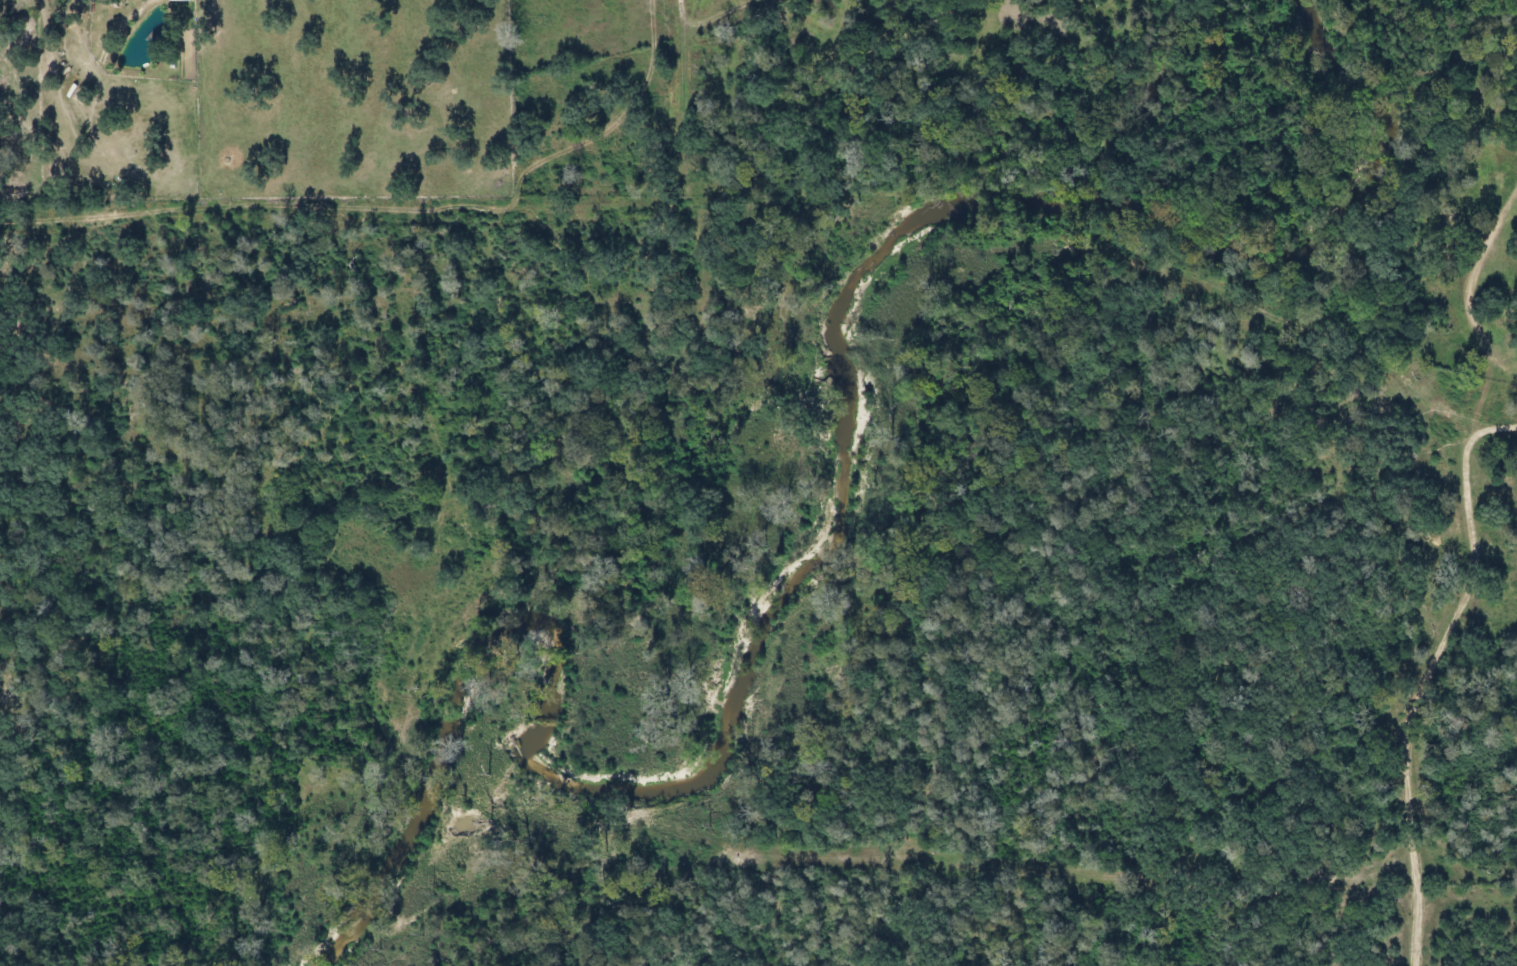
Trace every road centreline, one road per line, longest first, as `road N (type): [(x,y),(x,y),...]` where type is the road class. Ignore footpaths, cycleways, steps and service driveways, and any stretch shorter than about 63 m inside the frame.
road 1 (residential): [(1388,965),(1414,633),(1453,465),(1492,385),(1496,213),(1516,183)]

